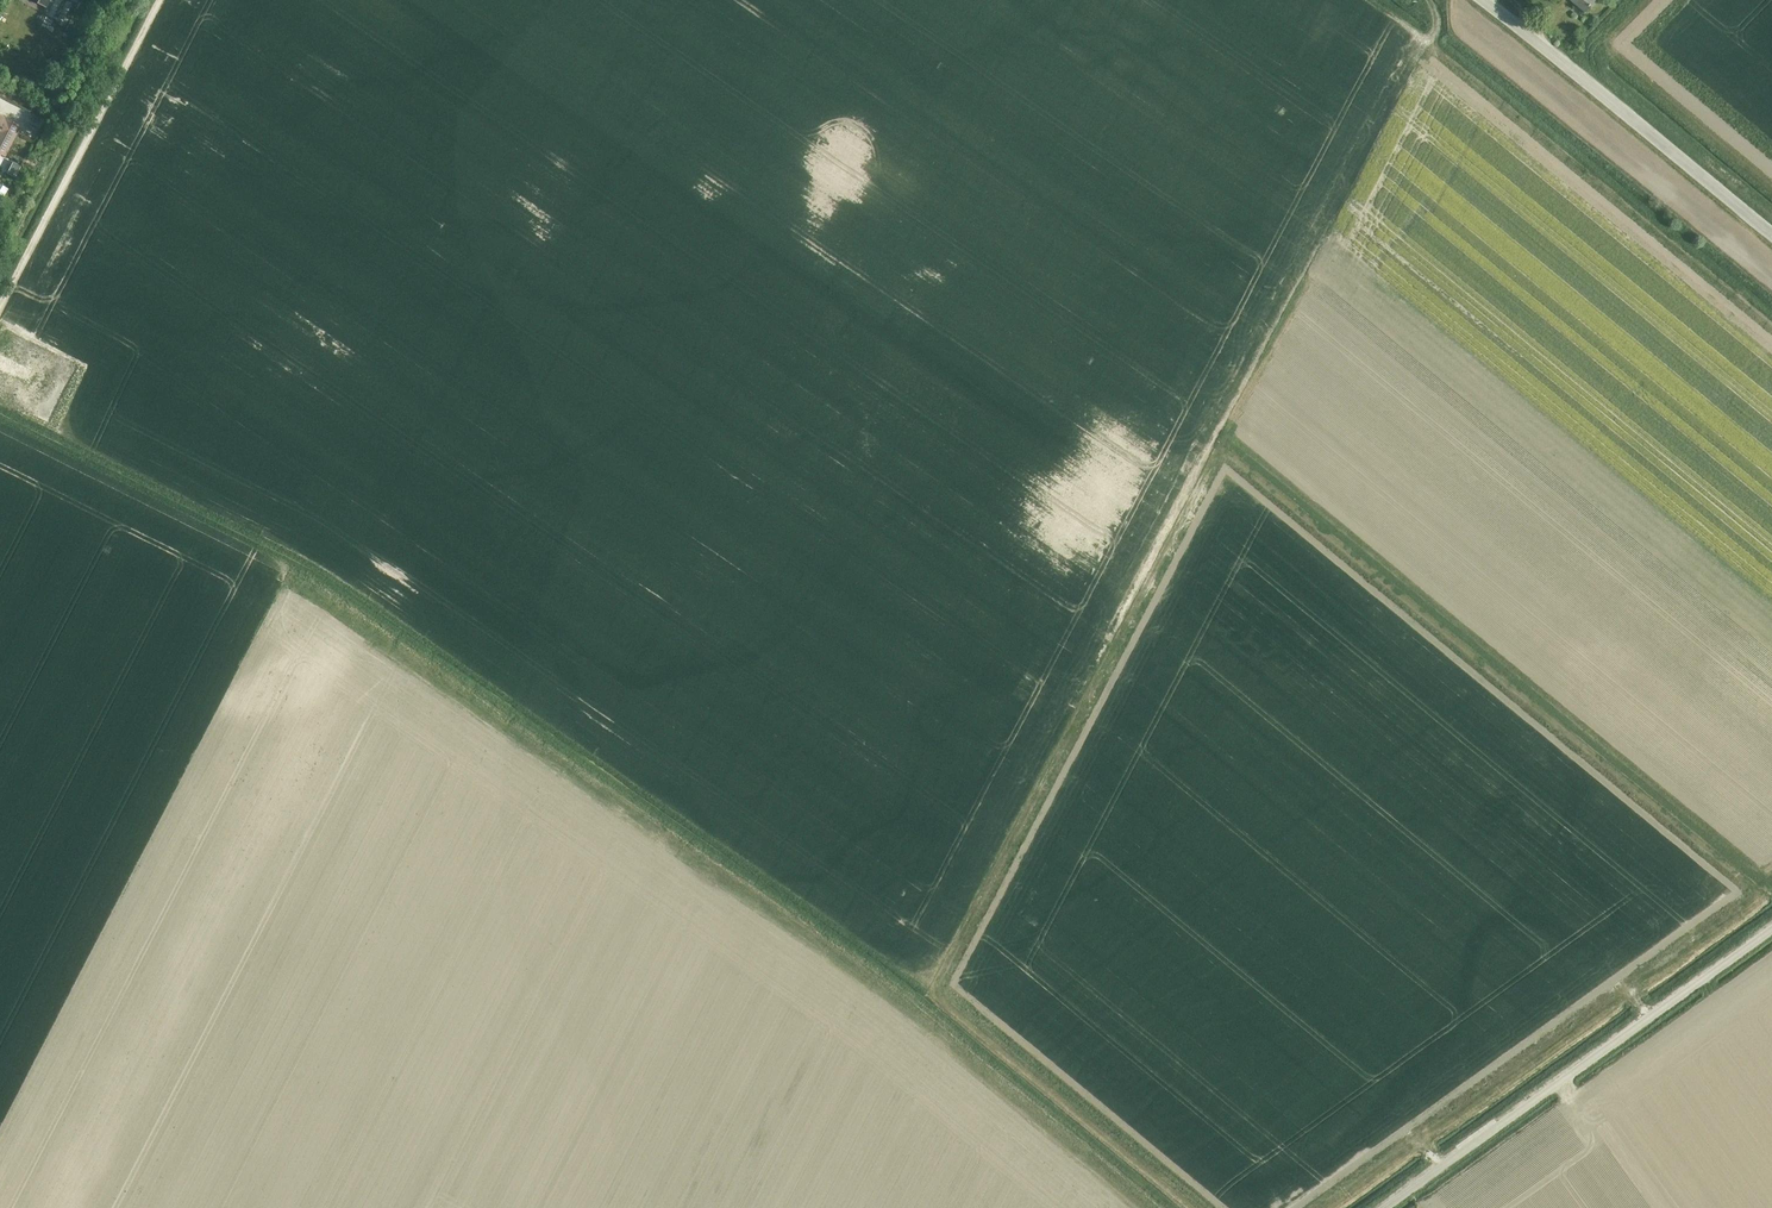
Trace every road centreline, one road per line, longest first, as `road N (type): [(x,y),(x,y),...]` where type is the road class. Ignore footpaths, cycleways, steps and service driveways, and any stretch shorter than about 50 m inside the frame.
road 1 (unclassified): [(1379,1207),(1771,932)]
road 2 (unclassified): [(1771,238),(1484,0)]
road 3 (track): [(0,304),(158,0)]

